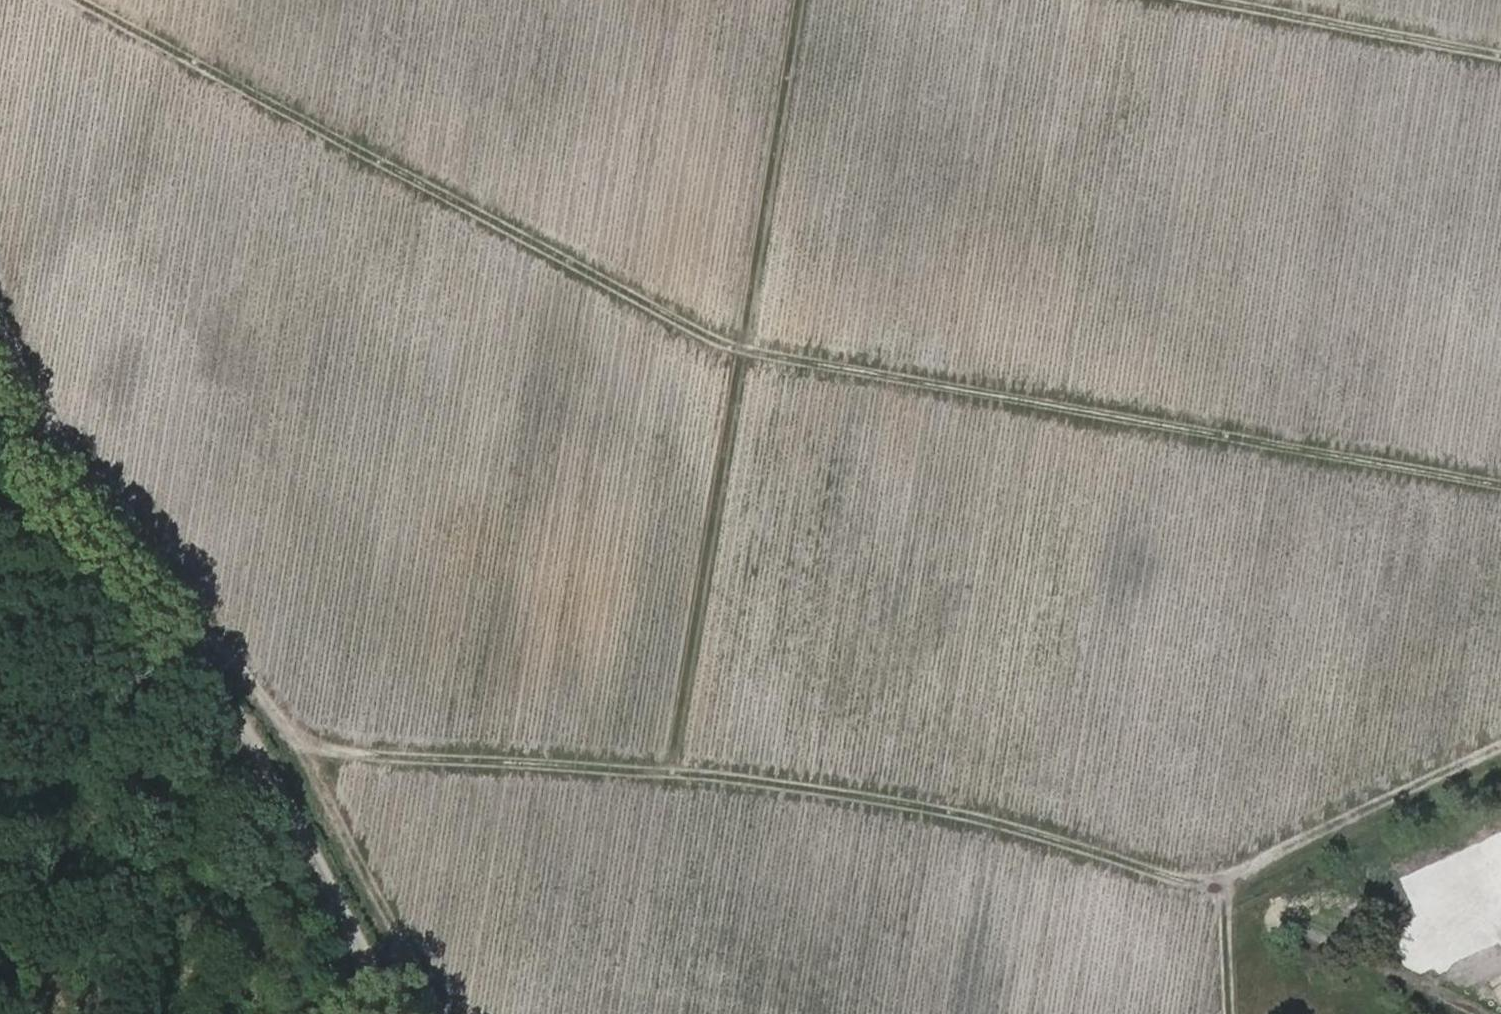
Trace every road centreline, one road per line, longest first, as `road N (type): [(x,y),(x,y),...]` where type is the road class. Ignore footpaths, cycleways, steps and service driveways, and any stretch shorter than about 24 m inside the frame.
road 1 (track): [(80,0),(740,350),(1500,486)]
road 2 (track): [(235,736),(427,766),(648,776),(1004,822),(1216,887),(1500,748)]
road 3 (unclassified): [(0,369),(410,1013)]
road 4 (track): [(740,350),(668,778)]
road 5 (track): [(799,0),(740,350)]
road 6 (track): [(1500,53),(1210,0)]
road 7 (track): [(1216,887),(1226,1013)]

